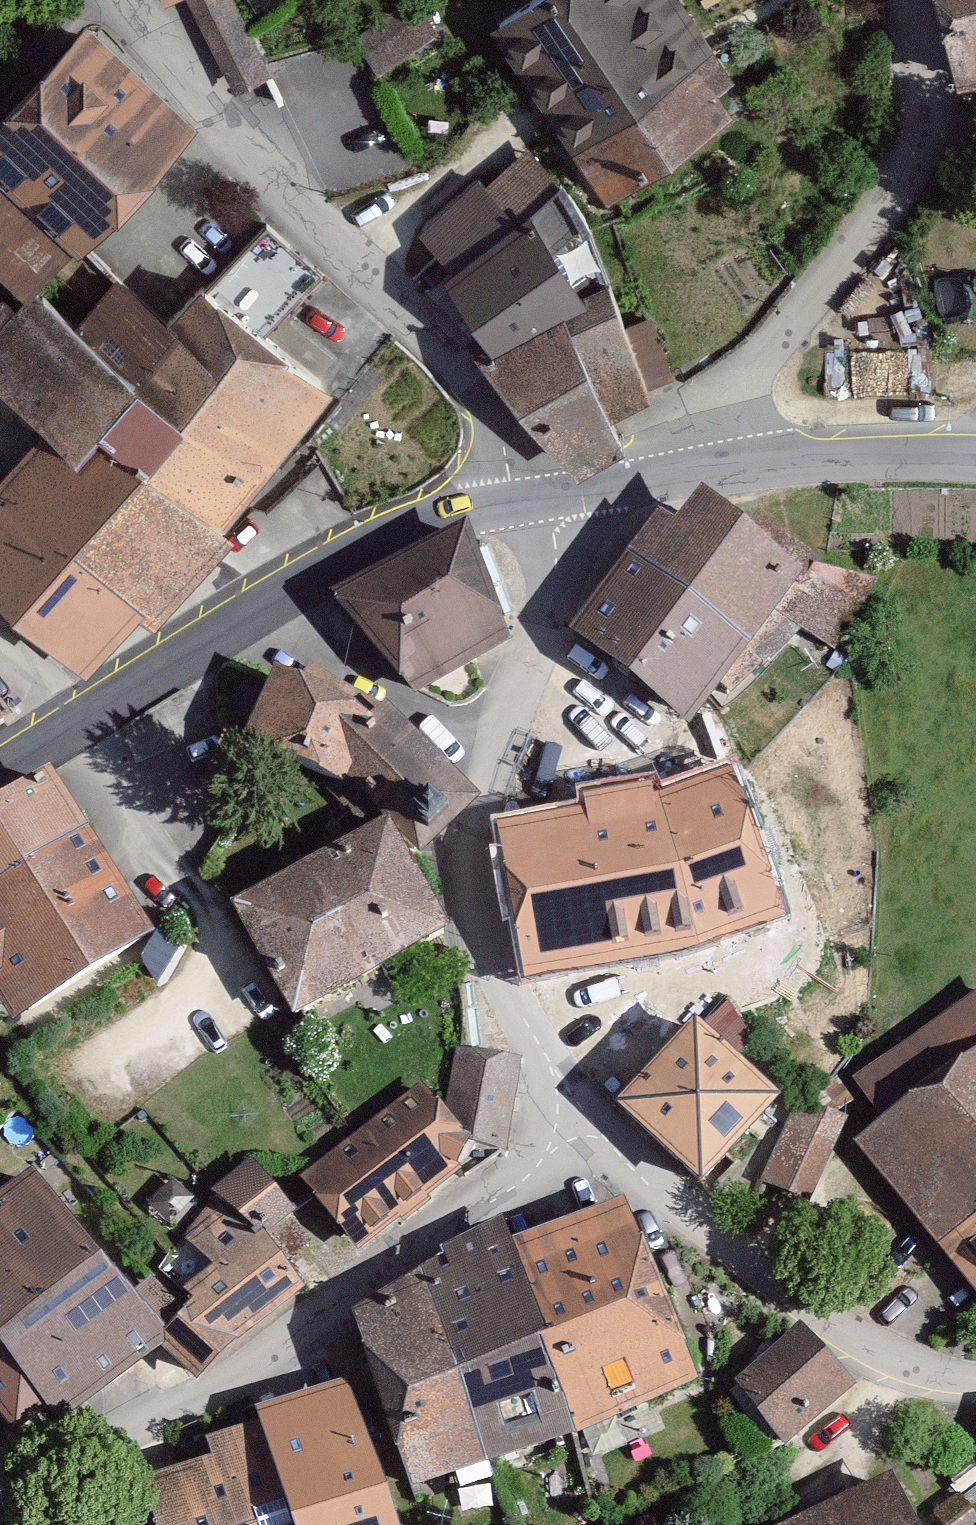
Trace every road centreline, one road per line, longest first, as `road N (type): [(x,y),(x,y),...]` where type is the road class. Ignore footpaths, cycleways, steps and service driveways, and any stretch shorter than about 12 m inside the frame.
road 1 (residential): [(0,1477),(279,1369),(579,1124)]
road 2 (residential): [(121,0),(183,79),(462,379),(503,441),(519,510)]
road 3 (residential): [(903,0),(919,97),(877,219),(688,475)]
road 4 (residential): [(579,1124),(743,1259),(864,1341),(950,1375),(975,1376)]
road 5 (residential): [(496,804),(497,977),(579,1124)]
road 6 (residential): [(496,804),(404,698),(239,617)]
road 7 (tertiary): [(239,617),(325,563),(429,527),(519,510)]
road 8 (residential): [(519,510),(540,656),(496,804)]
road 9 (tertiary): [(688,475),(858,455),(975,463)]
road 10 (tertiary): [(0,763),(239,617)]
road 11 (tertiary): [(519,510),(688,475)]

